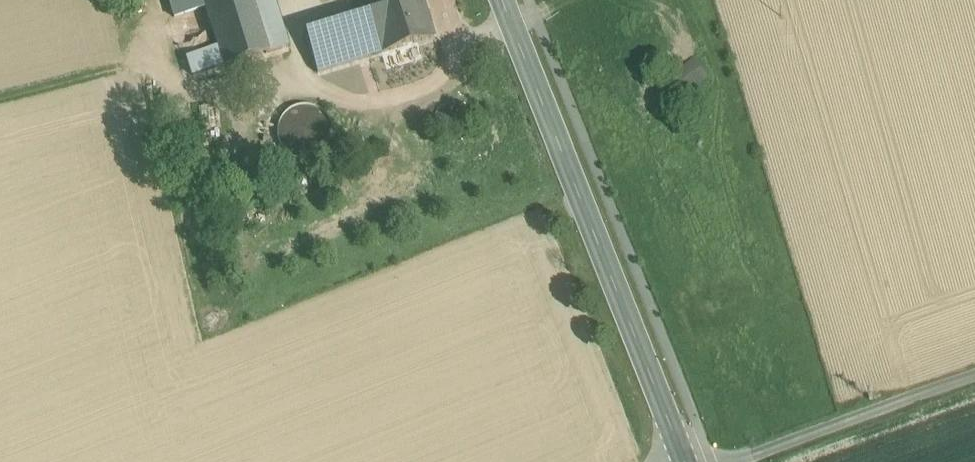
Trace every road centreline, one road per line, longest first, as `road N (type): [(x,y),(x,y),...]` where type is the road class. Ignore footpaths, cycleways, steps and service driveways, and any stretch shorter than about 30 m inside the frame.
road 1 (secondary): [(513,0),(688,461)]
road 2 (track): [(724,461),(974,376)]

